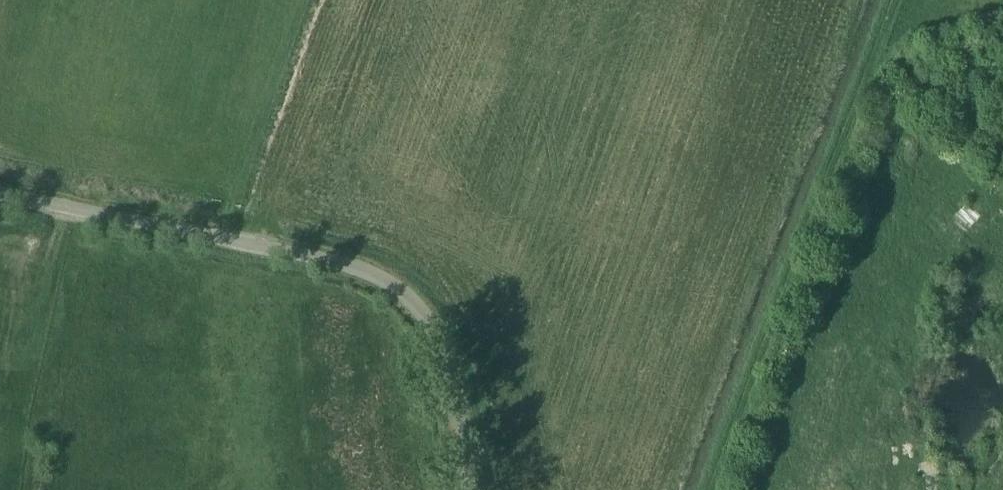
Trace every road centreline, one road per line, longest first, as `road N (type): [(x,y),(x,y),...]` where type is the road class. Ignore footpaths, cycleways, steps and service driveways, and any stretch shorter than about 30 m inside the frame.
road 1 (unclassified): [(0,194),(345,263),(382,278),(424,318),(446,360),(473,489)]

